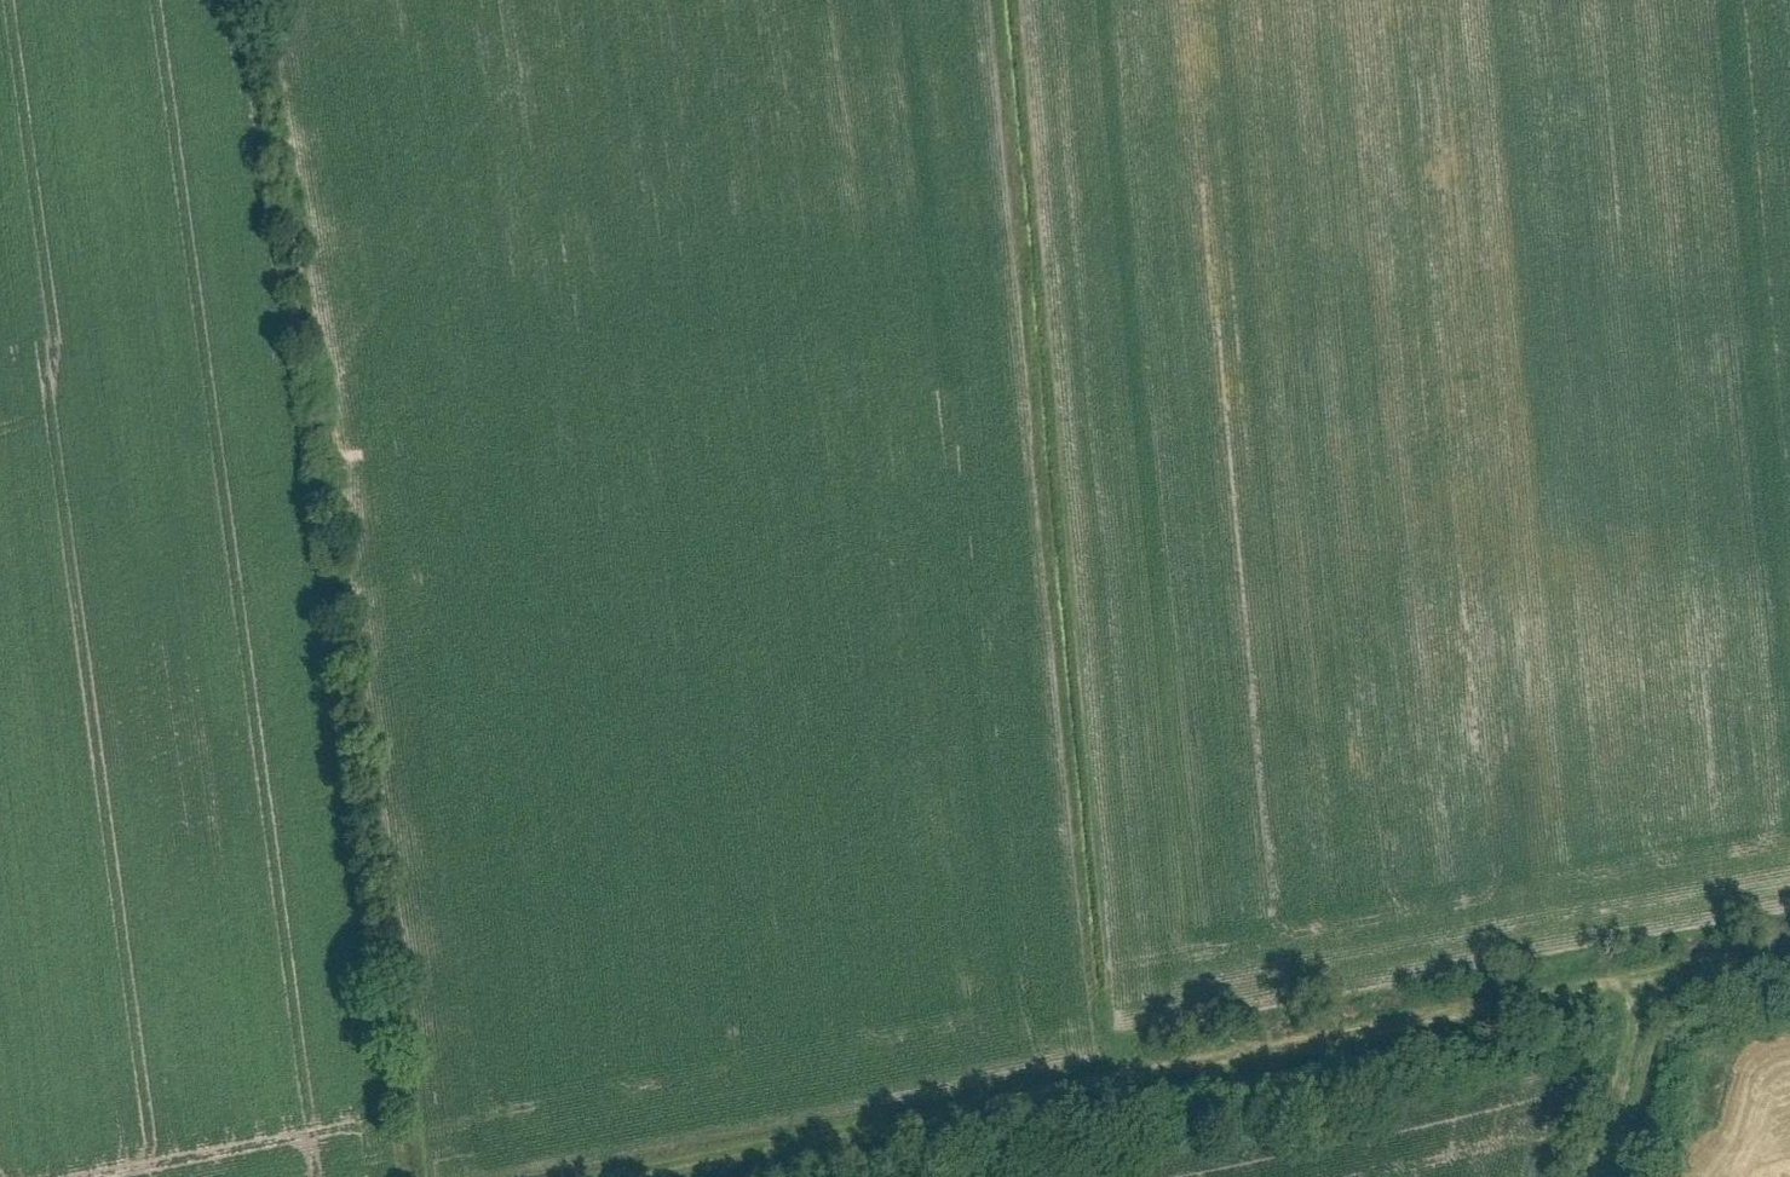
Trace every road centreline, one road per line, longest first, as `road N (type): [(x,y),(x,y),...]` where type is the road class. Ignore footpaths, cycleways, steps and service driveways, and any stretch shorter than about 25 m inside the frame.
road 1 (track): [(583,1176),(1393,1017)]

